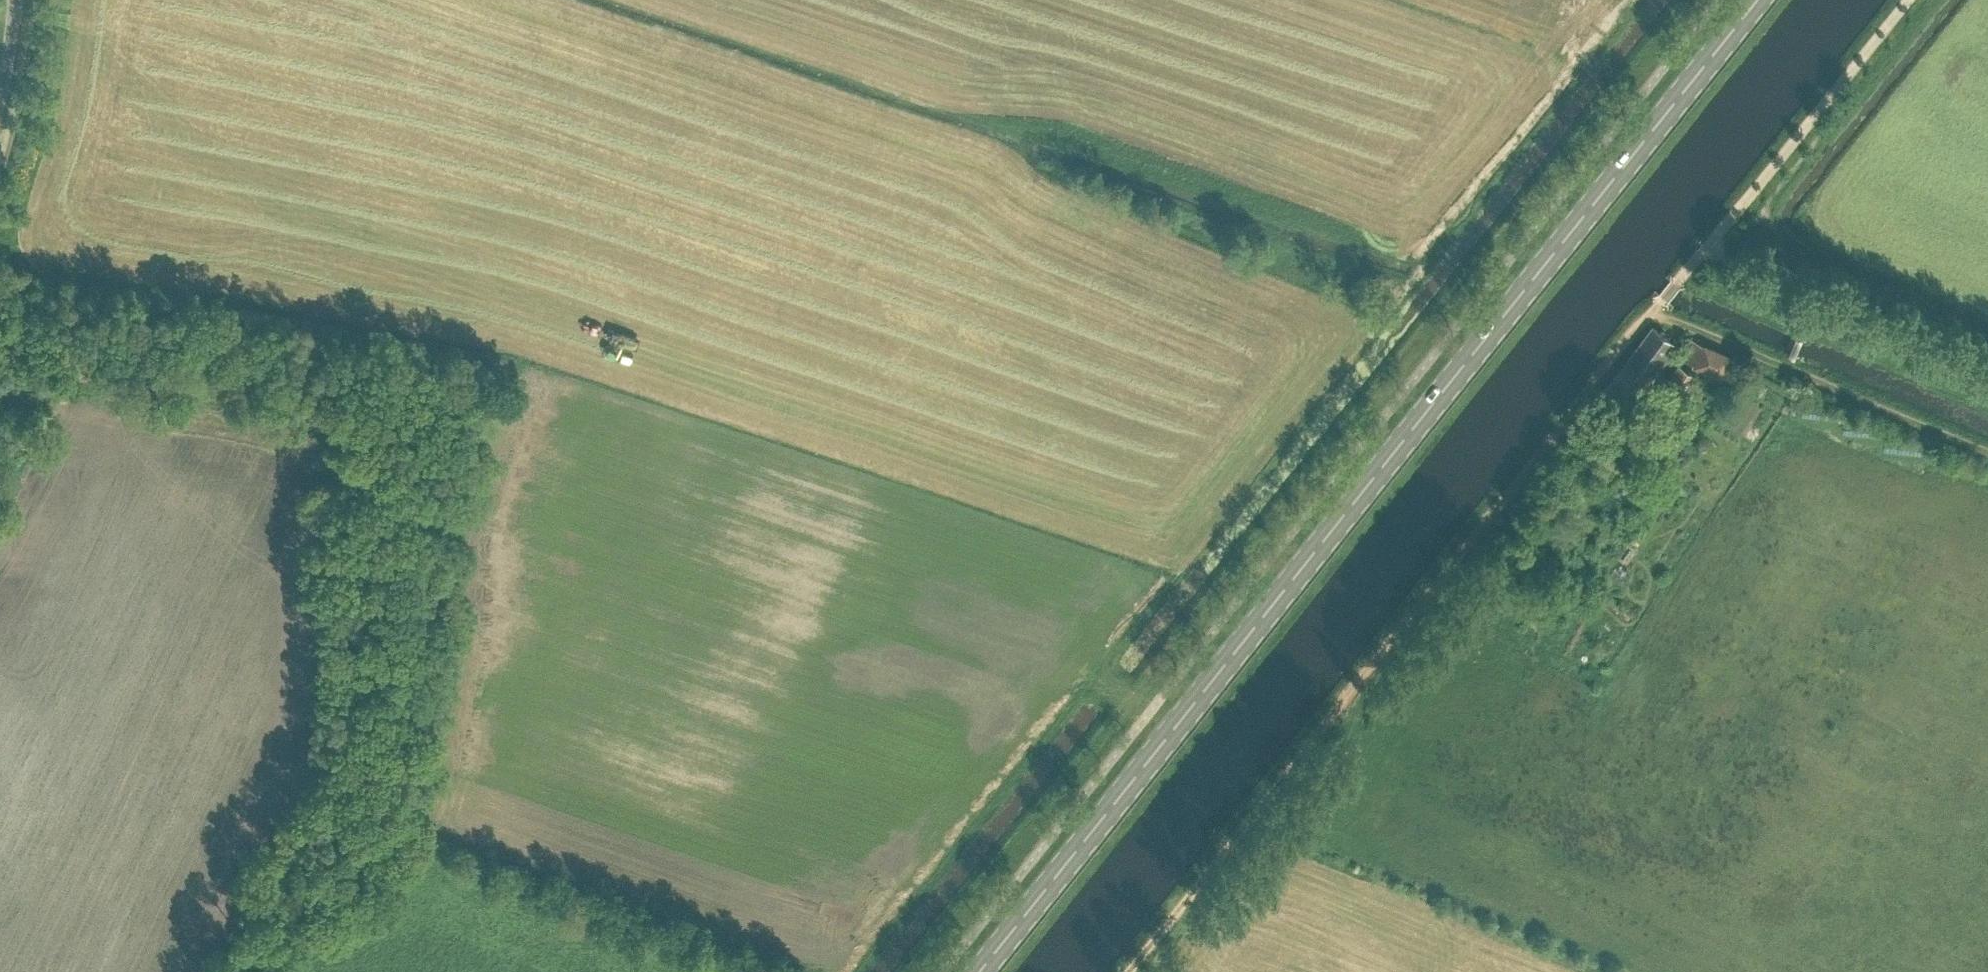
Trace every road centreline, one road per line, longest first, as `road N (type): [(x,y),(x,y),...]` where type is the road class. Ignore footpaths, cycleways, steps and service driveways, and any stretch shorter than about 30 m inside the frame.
road 1 (primary): [(979,971),(1756,0)]
road 2 (track): [(1660,303),(1128,971)]
road 3 (track): [(449,530),(308,434),(0,391)]
road 4 (track): [(1653,310),(1987,452)]
road 5 (unclassified): [(1708,243),(1905,0)]

